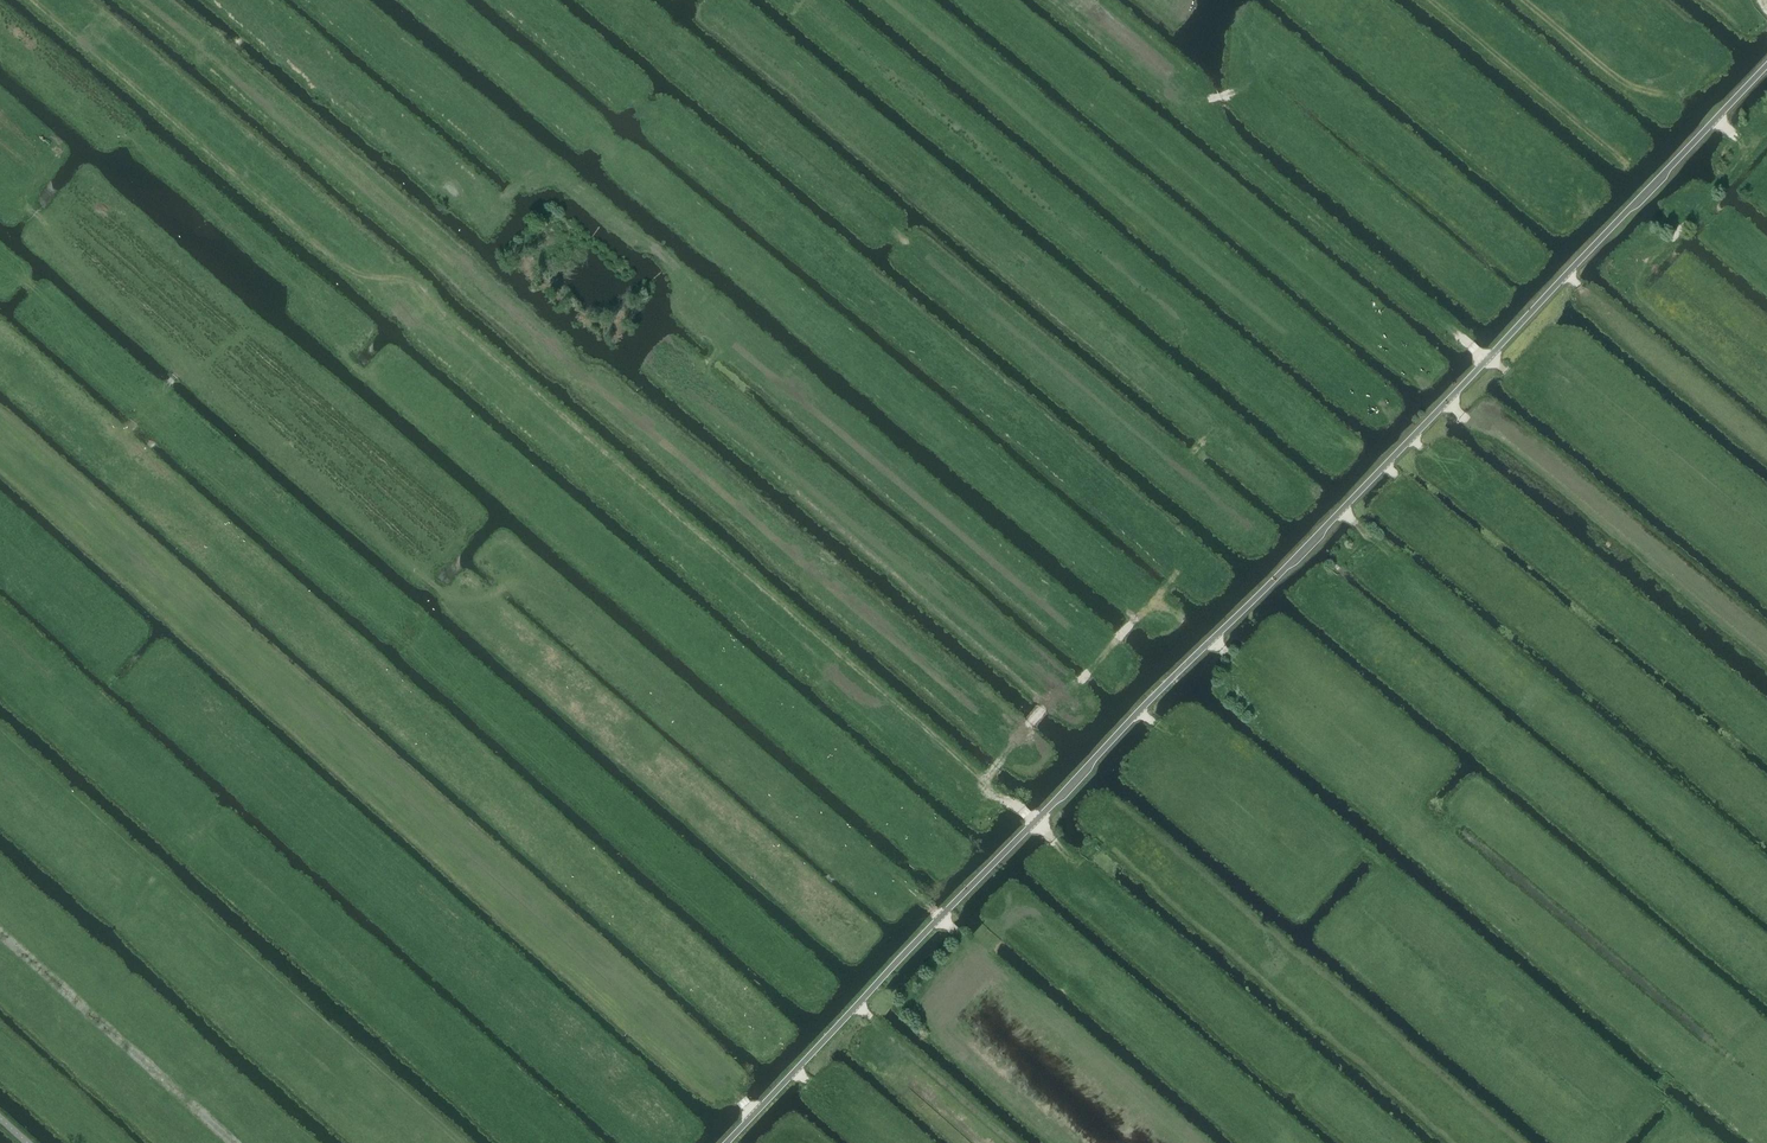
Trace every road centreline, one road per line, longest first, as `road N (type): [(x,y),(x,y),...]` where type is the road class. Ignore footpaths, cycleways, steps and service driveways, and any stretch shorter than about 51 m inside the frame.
road 1 (unclassified): [(727,1142),(1766,63)]
road 2 (track): [(1650,184),(1427,0)]
road 3 (track): [(1042,1006),(906,882)]

